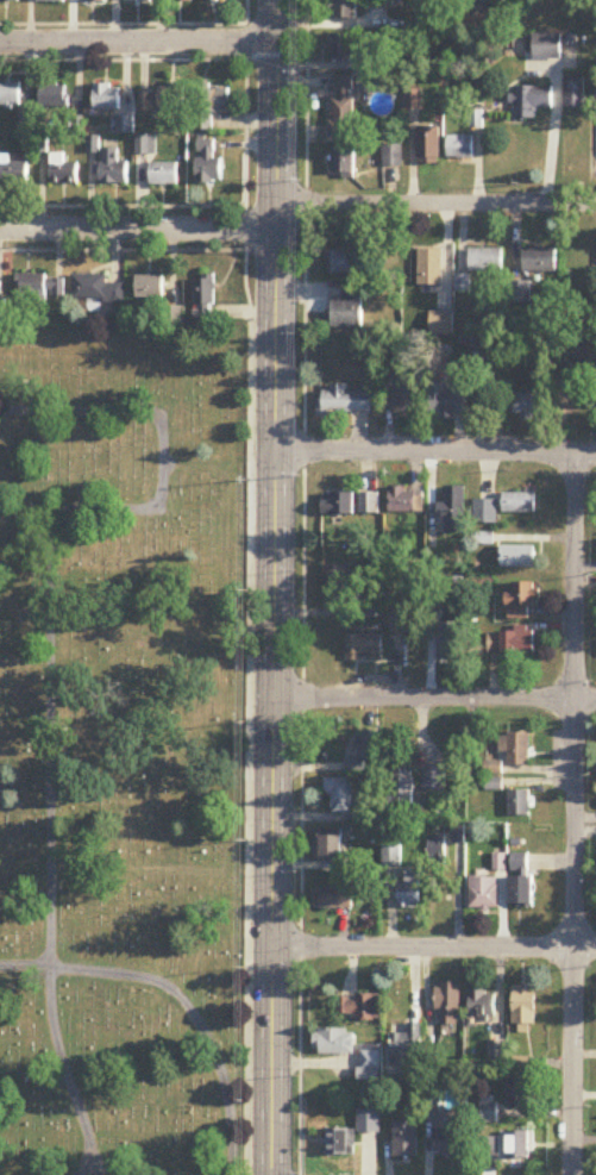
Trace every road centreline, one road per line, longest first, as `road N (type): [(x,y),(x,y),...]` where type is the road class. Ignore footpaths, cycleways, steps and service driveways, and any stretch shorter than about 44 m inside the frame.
road 1 (secondary): [(269,1174),(276,0)]
road 2 (residential): [(572,1174),(572,455)]
road 3 (residential): [(270,946),(595,946)]
road 4 (residential): [(272,696),(595,698)]
road 5 (residential): [(274,450),(595,455)]
road 6 (residential): [(275,204),(595,205)]
road 7 (residential): [(276,36),(0,41)]
road 8 (residential): [(0,228),(275,227)]

